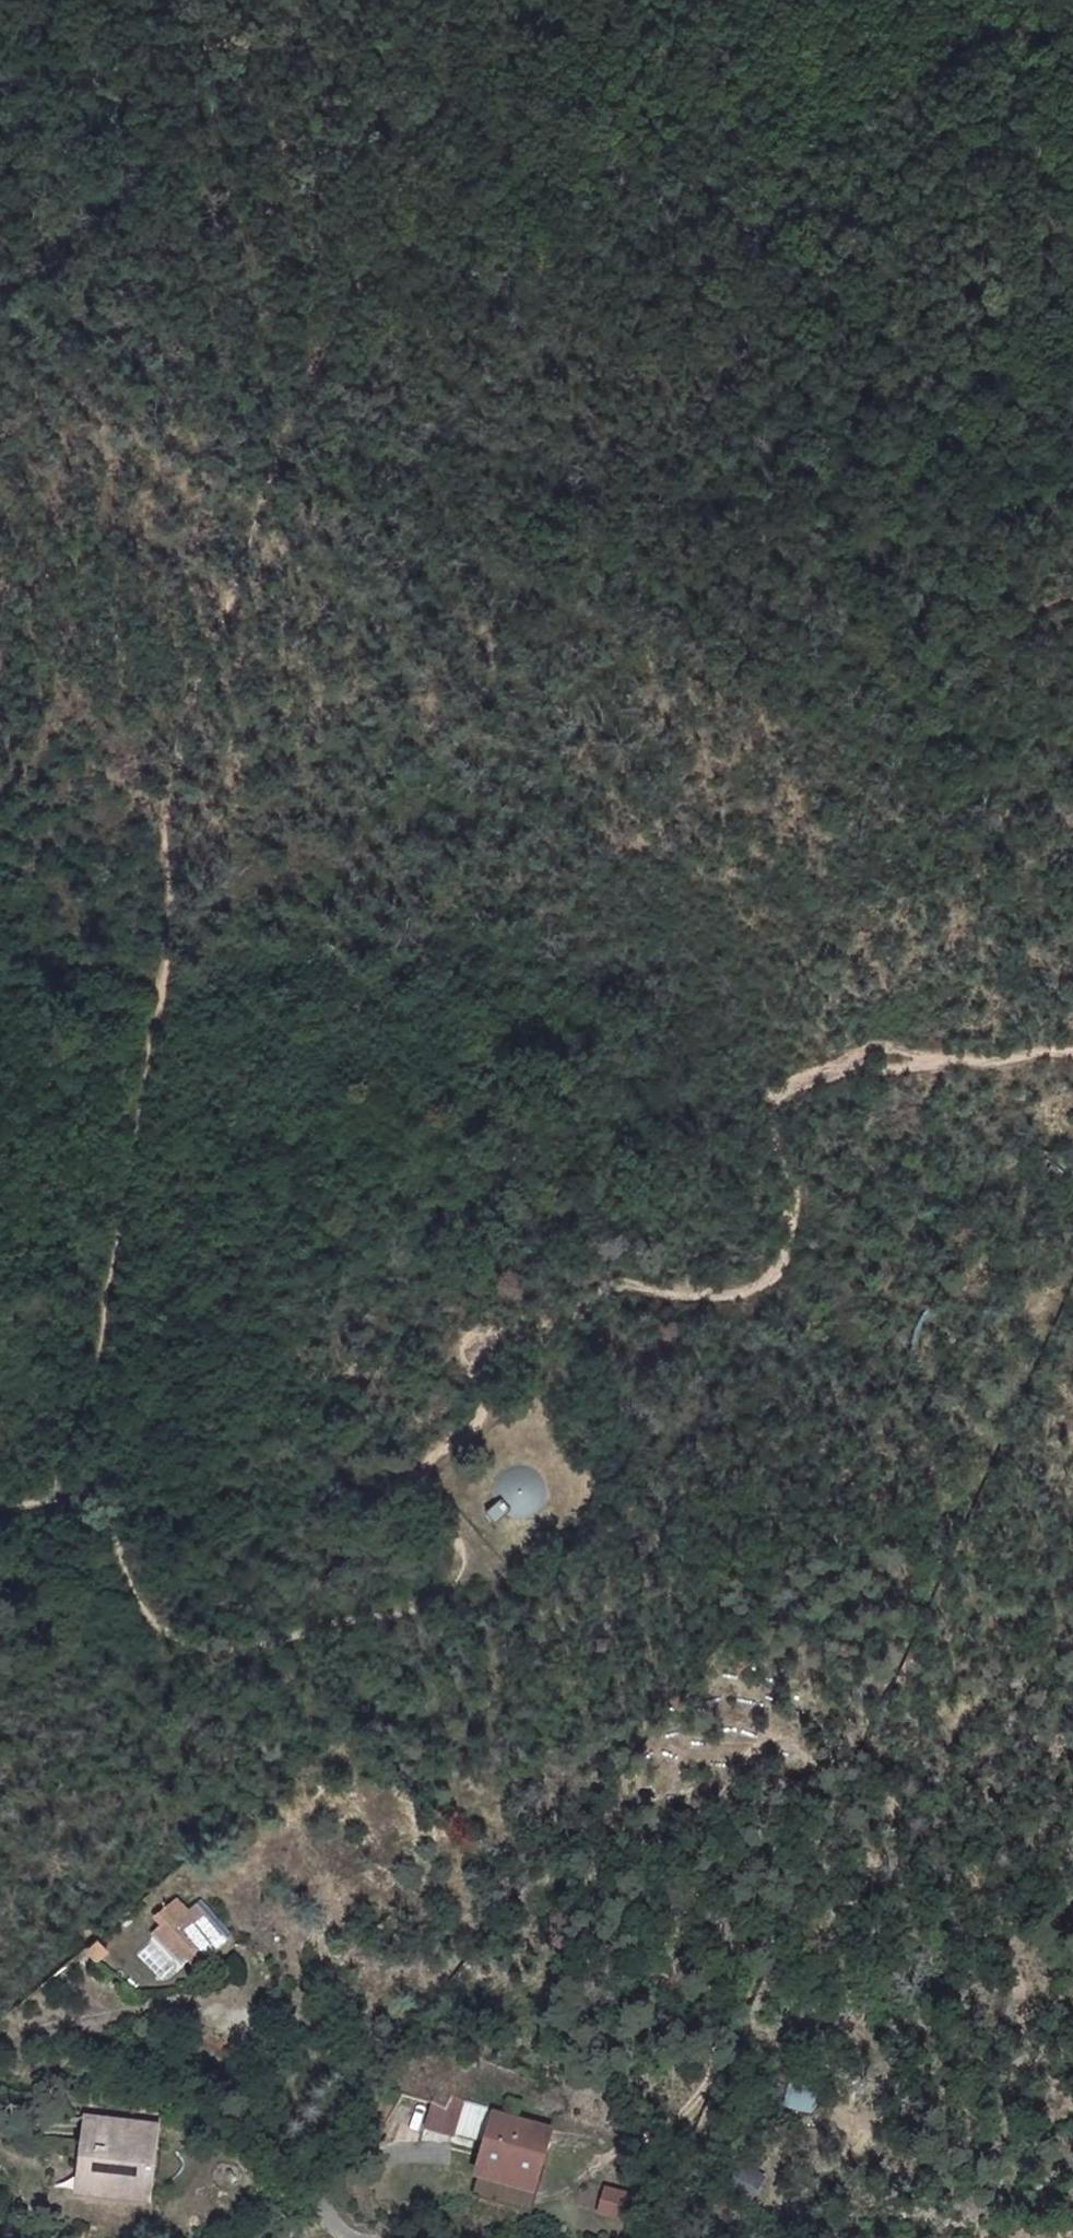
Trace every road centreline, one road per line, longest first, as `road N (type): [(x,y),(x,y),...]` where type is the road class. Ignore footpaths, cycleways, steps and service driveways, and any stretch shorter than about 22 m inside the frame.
road 1 (track): [(607,0),(538,52),(441,147),(303,390),(194,692),(166,812),(171,922),(100,1357),(70,1467),(31,1502)]

